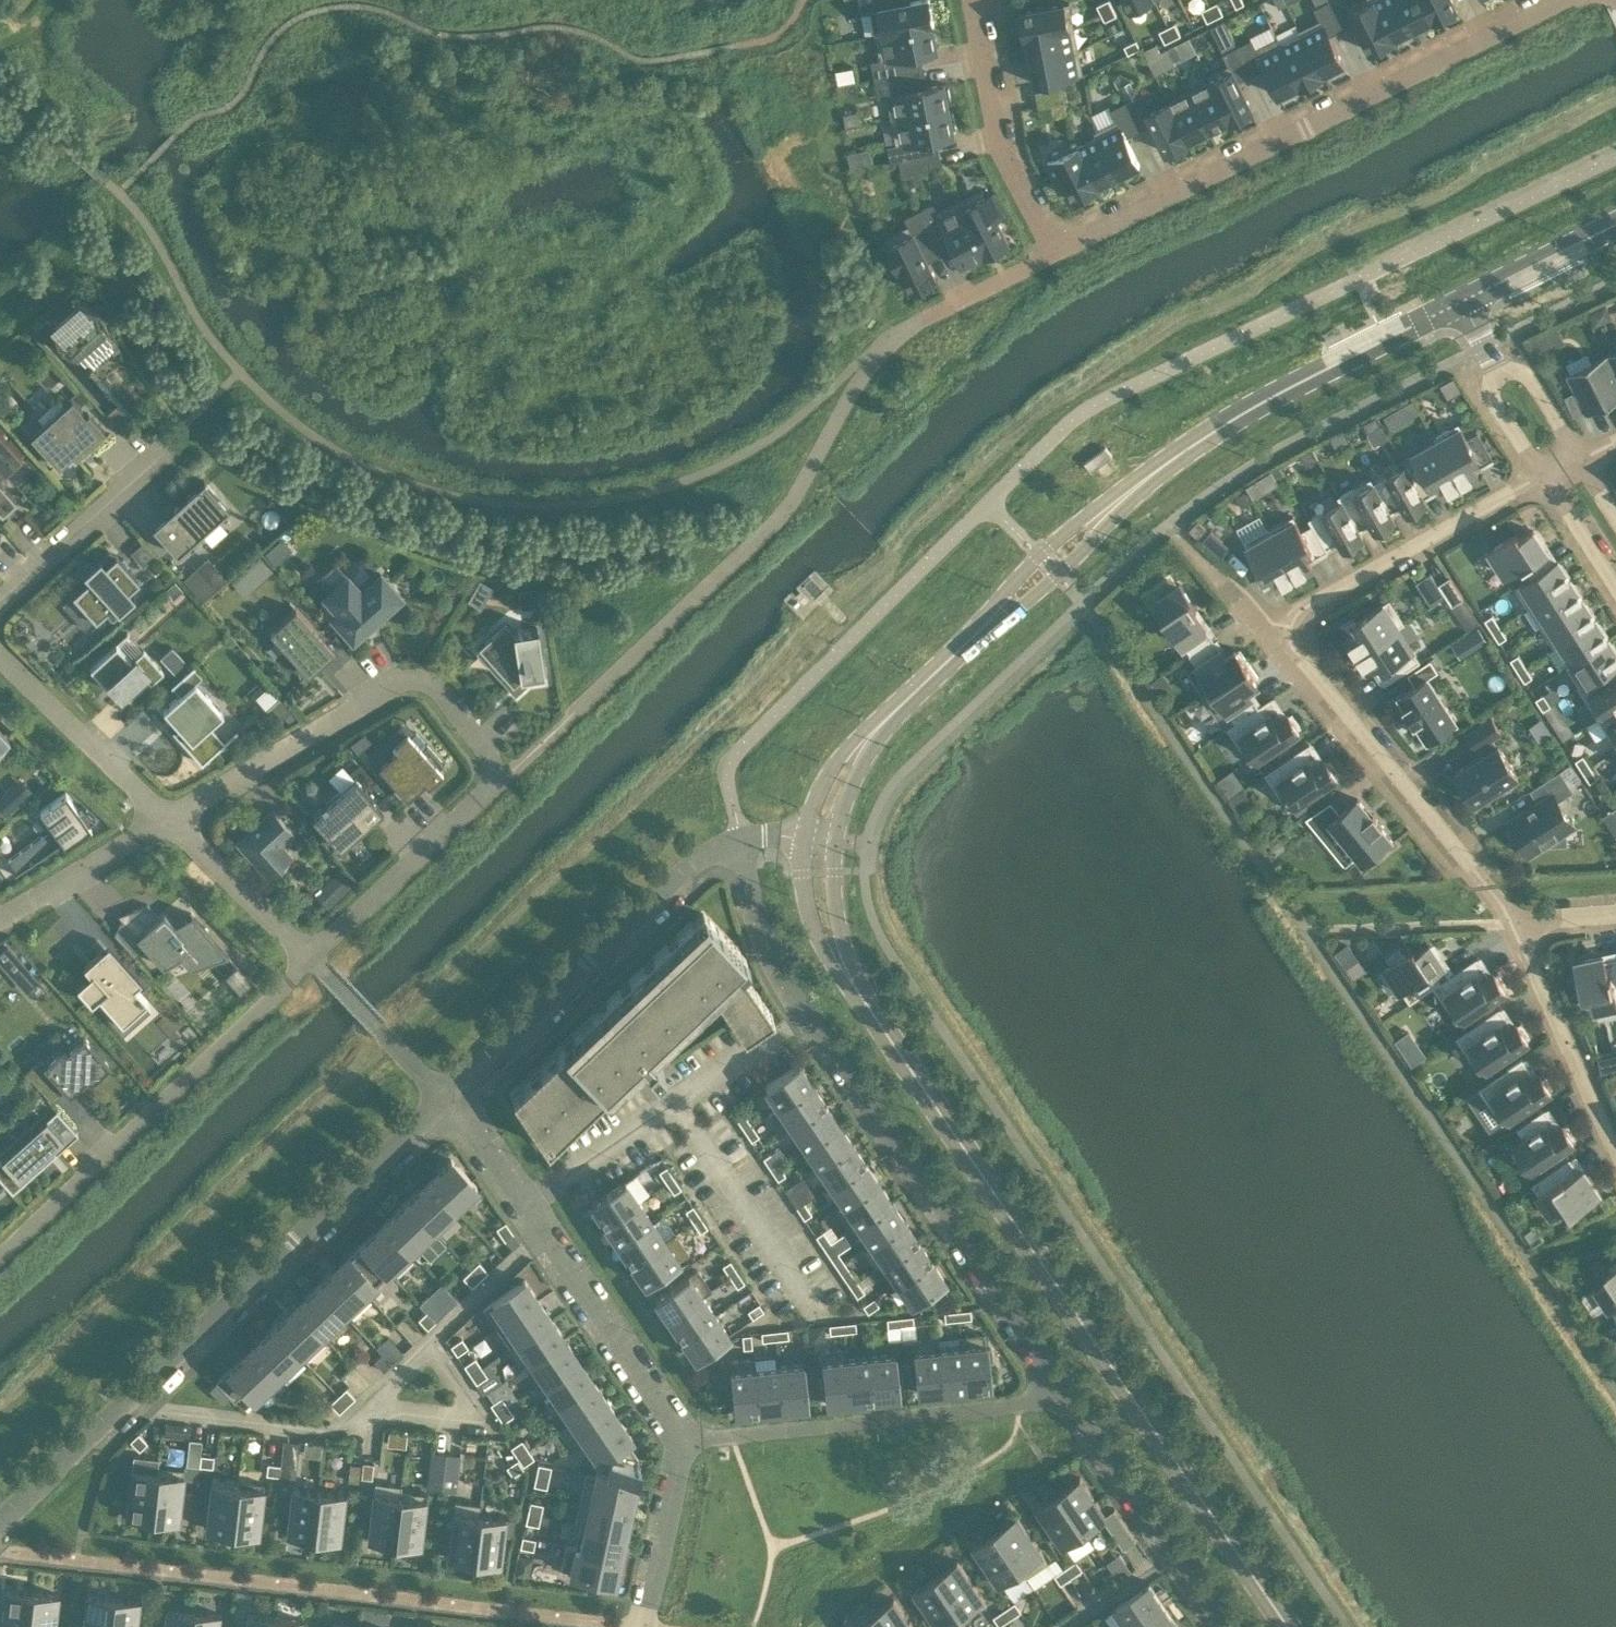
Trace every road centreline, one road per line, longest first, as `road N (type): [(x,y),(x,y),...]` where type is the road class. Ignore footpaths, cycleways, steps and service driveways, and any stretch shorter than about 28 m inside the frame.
road 1 (tertiary): [(819,837),(815,885),(836,964),(1288,1626)]
road 2 (tertiary): [(1459,307),(1302,384),(1158,474),(892,717),(840,775),(819,837)]
road 3 (residential): [(165,824),(398,682),(438,693),(504,780),(313,960)]
road 4 (residential): [(1513,921),(1309,677),(1288,636),(1307,608),(1548,479)]
road 5 (residential): [(741,841),(764,929),(810,1016),(1063,1395)]
road 6 (residential): [(0,1523),(446,1098)]
road 7 (residential): [(1056,247),(1560,0)]
road 8 (residential): [(313,960),(0,1256)]
road 9 (residential): [(446,1098),(683,1435)]
road 10 (residential): [(446,1098),(686,872),(741,841)]
road 11 (residential): [(1063,1395),(859,1423),(683,1435)]
road 12 (residential): [(1063,1395),(1216,1626)]
road 13 (residential): [(1056,247),(998,133),(973,0)]
road 14 (residential): [(1615,1145),(1513,921)]
road 15 (residential): [(0,658),(165,824)]
road 16 (residential): [(0,603),(152,453)]
road 17 (residential): [(165,824),(313,960)]
road 18 (residential): [(683,1435),(645,1626)]
road 19 (residential): [(313,960),(446,1098)]
road 20 (residential): [(165,824),(0,921)]
road 21 (tertiary): [(1615,226),(1459,307)]
road 22 (residential): [(1582,460),(1528,380),(1478,343)]
road 23 (residential): [(1478,343),(1486,391),(1548,479)]
road 24 (residential): [(928,314),(1056,247)]
road 25 (residential): [(1548,479),(1615,588)]

